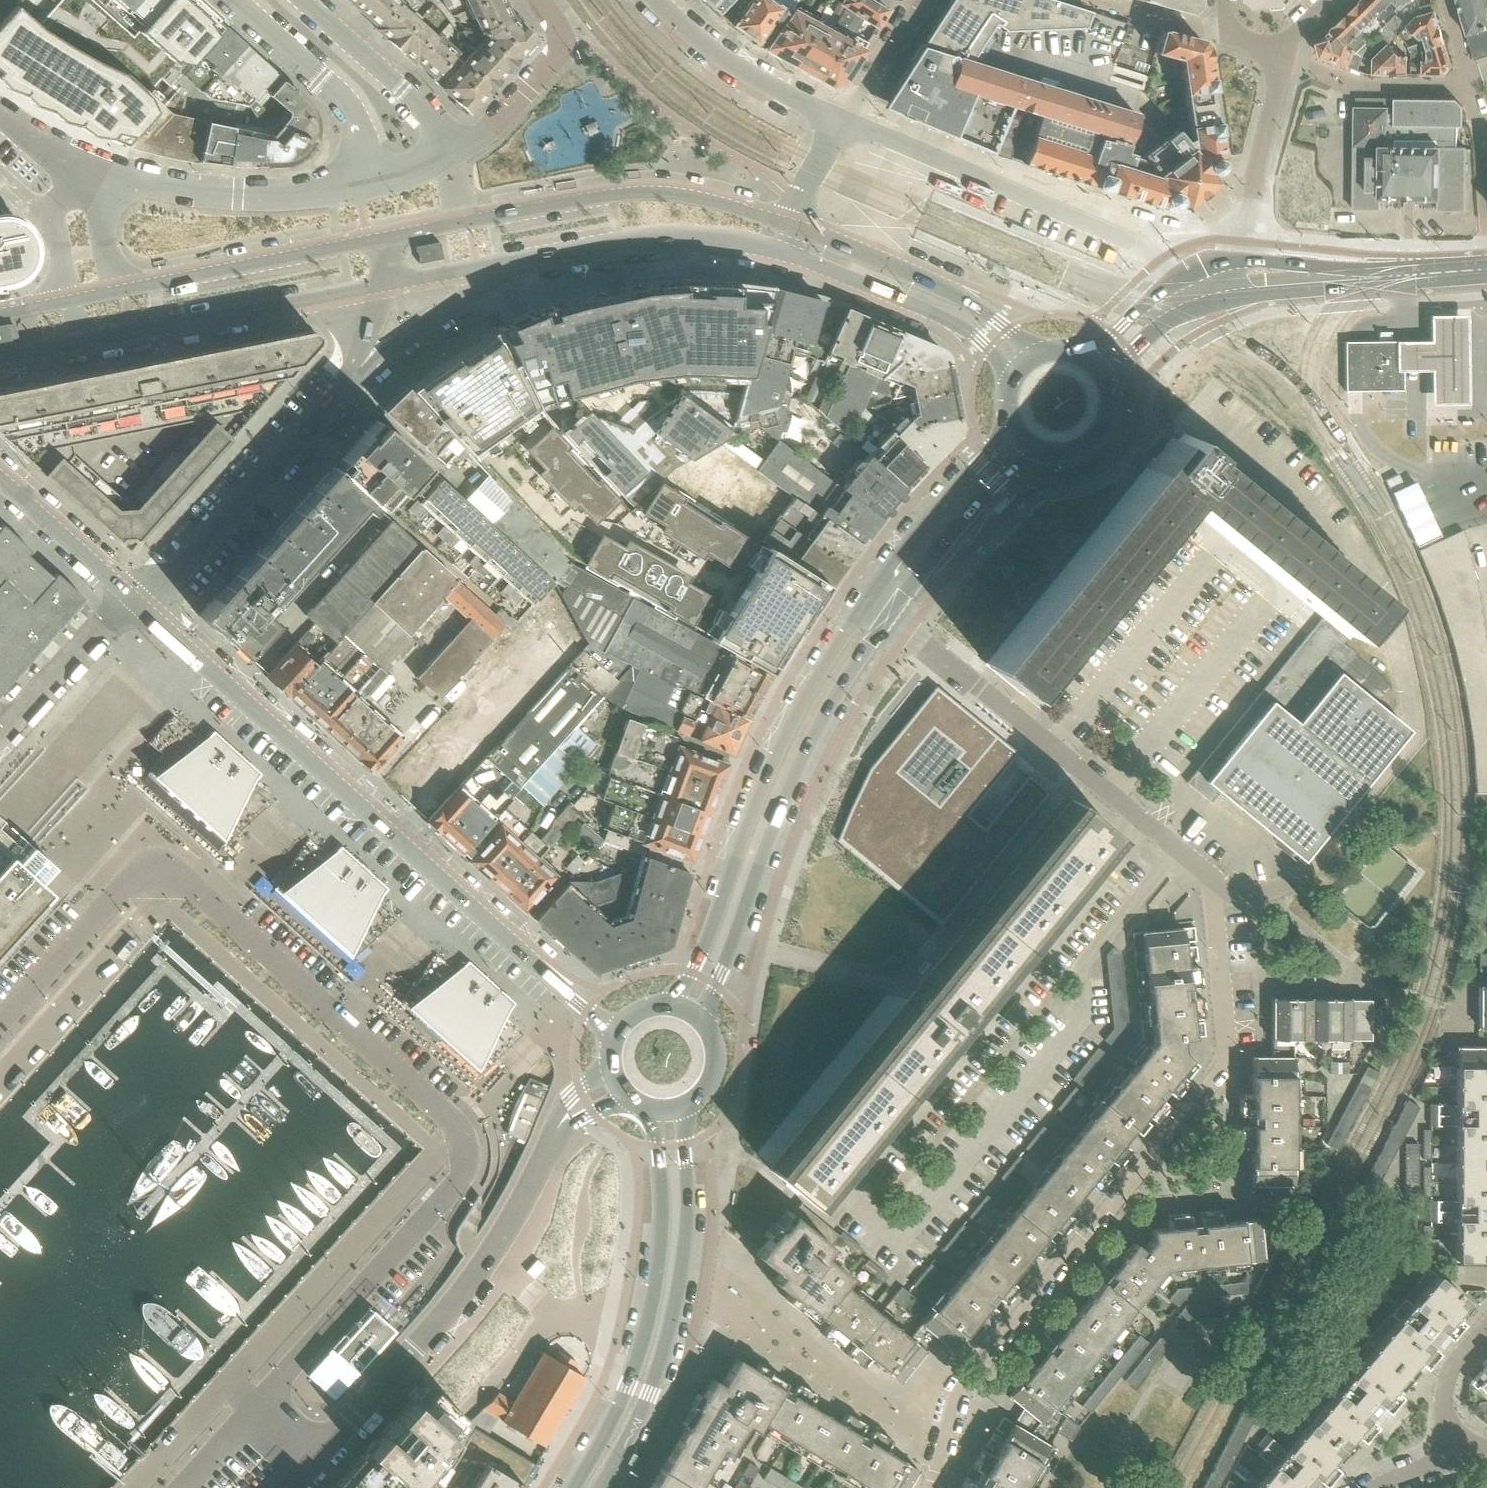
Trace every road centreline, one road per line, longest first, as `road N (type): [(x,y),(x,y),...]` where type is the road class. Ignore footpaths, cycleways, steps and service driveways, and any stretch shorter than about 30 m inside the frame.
road 1 (residential): [(935,1487),(974,1375),(1219,1075),(1229,1042),(1215,882),(890,618)]
road 2 (unclassified): [(321,1453),(261,1403),(457,1185),(466,1159),(459,1131),(168,863),(148,865),(0,1030)]
road 3 (unclassified): [(134,600),(617,1034)]
road 4 (secondary): [(867,600),(790,728),(699,960),(673,1006)]
road 5 (secondary): [(703,1022),(787,793),(890,618)]
road 6 (secondary): [(650,1109),(661,1180),(651,1290),(614,1421),(573,1487)]
road 7 (secondary): [(603,1487),(652,1393),(677,1294),(689,1195),(679,1108)]
road 8 (residential): [(321,1453),(487,1259),(553,1139)]
road 9 (residential): [(795,226),(670,195),(469,220)]
road 10 (residential): [(80,342),(380,288)]
road 11 (residential): [(134,600),(179,575),(342,393)]
road 12 (residential): [(370,176),(291,196),(228,196),(87,172)]
road 13 (residential): [(508,266),(692,238),(784,254)]
road 14 (residential): [(1037,352),(952,292),(795,226)]
road 15 (residential): [(784,254),(955,323),(1012,375)]
road 16 (residential): [(369,241),(122,291)]
road 17 (residential): [(238,0),(339,89),(363,136),(370,176)]
road 18 (residential): [(845,122),(733,65),(655,0)]
road 19 (secondary): [(1009,424),(867,600)]
road 20 (secondary): [(890,618),(1033,449)]
road 21 (residential): [(452,153),(434,114),(306,0)]
road 22 (residential): [(342,393),(508,266)]
road 23 (residential): [(452,153),(512,114),(557,61),(562,32),(544,0)]
road 24 (residential): [(1241,258),(1281,56)]
road 25 (residential): [(1281,56),(1350,84),(1472,88)]
road 26 (secondary): [(1241,258),(1172,287),(1088,356)]
road 27 (residential): [(1472,88),(1484,140),(1486,268)]
road 28 (residential): [(0,480),(134,600)]
road 29 (secondary): [(1107,376),(1162,325),(1237,294)]
road 30 (unclassified): [(0,733),(100,622)]
road 31 (residential): [(845,122),(926,0)]
road 32 (residential): [(1233,25),(1184,27),(1097,0)]
road 33 (residential): [(1457,1454),(1445,1412),(1448,1380),(1486,1329)]
road 34 (secondary): [(1033,449),(1073,454),(1098,441),(1114,403),(1107,376)]
road 35 (residential): [(380,288),(508,266)]
road 36 (secondary): [(1359,278),(1486,268)]
road 37 (residential): [(122,291),(87,172)]
road 38 (secondary): [(1237,294),(1359,278)]
road 39 (secondary): [(1359,278),(1241,258)]

